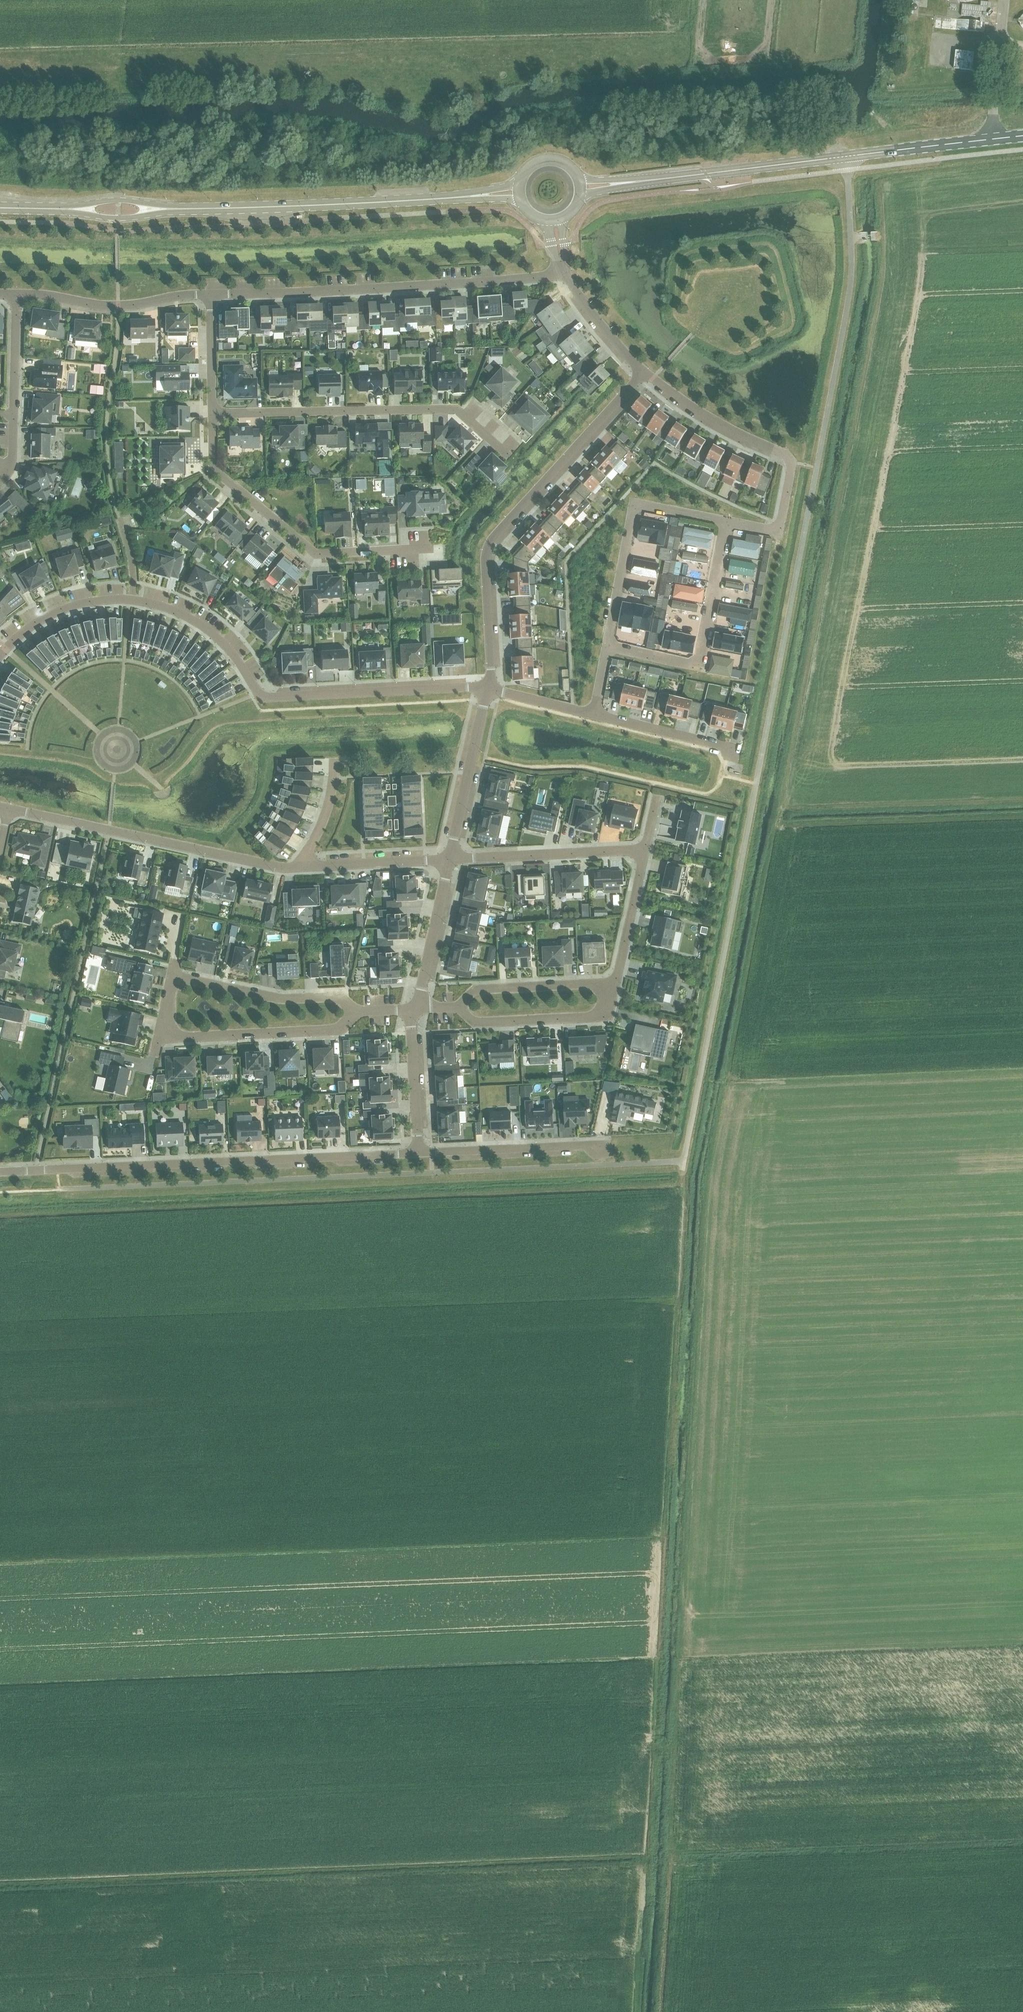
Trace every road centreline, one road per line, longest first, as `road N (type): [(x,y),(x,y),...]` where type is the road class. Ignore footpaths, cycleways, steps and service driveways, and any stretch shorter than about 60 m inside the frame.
road 1 (unclassified): [(684,1161),(849,297),(848,170)]
road 2 (residential): [(0,656),(56,612),(130,600),(168,608),(210,632),(264,696),(487,689)]
road 3 (residential): [(422,1152),(0,1172)]
road 4 (residential): [(487,689),(492,539),(645,373)]
road 5 (residential): [(210,294),(564,271)]
road 6 (residential): [(450,859),(646,851),(616,984)]
road 7 (residential): [(509,455),(460,409),(214,413)]
road 8 (residential): [(431,549),(312,550),(215,470),(214,413)]
road 9 (residential): [(10,808),(305,866)]
road 10 (residential): [(645,373),(791,460),(778,529),(727,521)]
road 11 (tertiary): [(198,209),(446,197)]
road 12 (residential): [(610,646),(699,665),(727,521)]
road 13 (residential): [(355,1011),(342,1029),(159,1038)]
road 14 (residential): [(16,294),(118,306),(210,294)]
road 15 (tertiary): [(652,180),(846,156)]
road 16 (residential): [(173,977),(275,999),(344,997),(355,1011)]
road 17 (residential): [(616,984),(606,1016),(479,1022),(461,1007)]
road 18 (residential): [(604,1150),(422,1152)]
road 19 (tertiary): [(846,156),(1022,136)]
road 20 (residential): [(450,859),(487,689)]
road 21 (residential): [(461,1007),(483,990),(616,984)]
road 22 (tertiary): [(44,209),(118,219),(198,209)]
road 23 (tertiary): [(198,209),(119,200),(44,209)]
road 24 (residential): [(417,1007),(450,859)]
road 25 (residential): [(594,714),(738,750)]
road 26 (residential): [(422,1152),(411,1027),(417,1007)]
road 27 (residential): [(305,866),(450,859)]
road 28 (residential): [(610,646),(641,505)]
road 29 (residential): [(564,271),(645,373)]
road 30 (residential): [(15,414),(16,294)]

